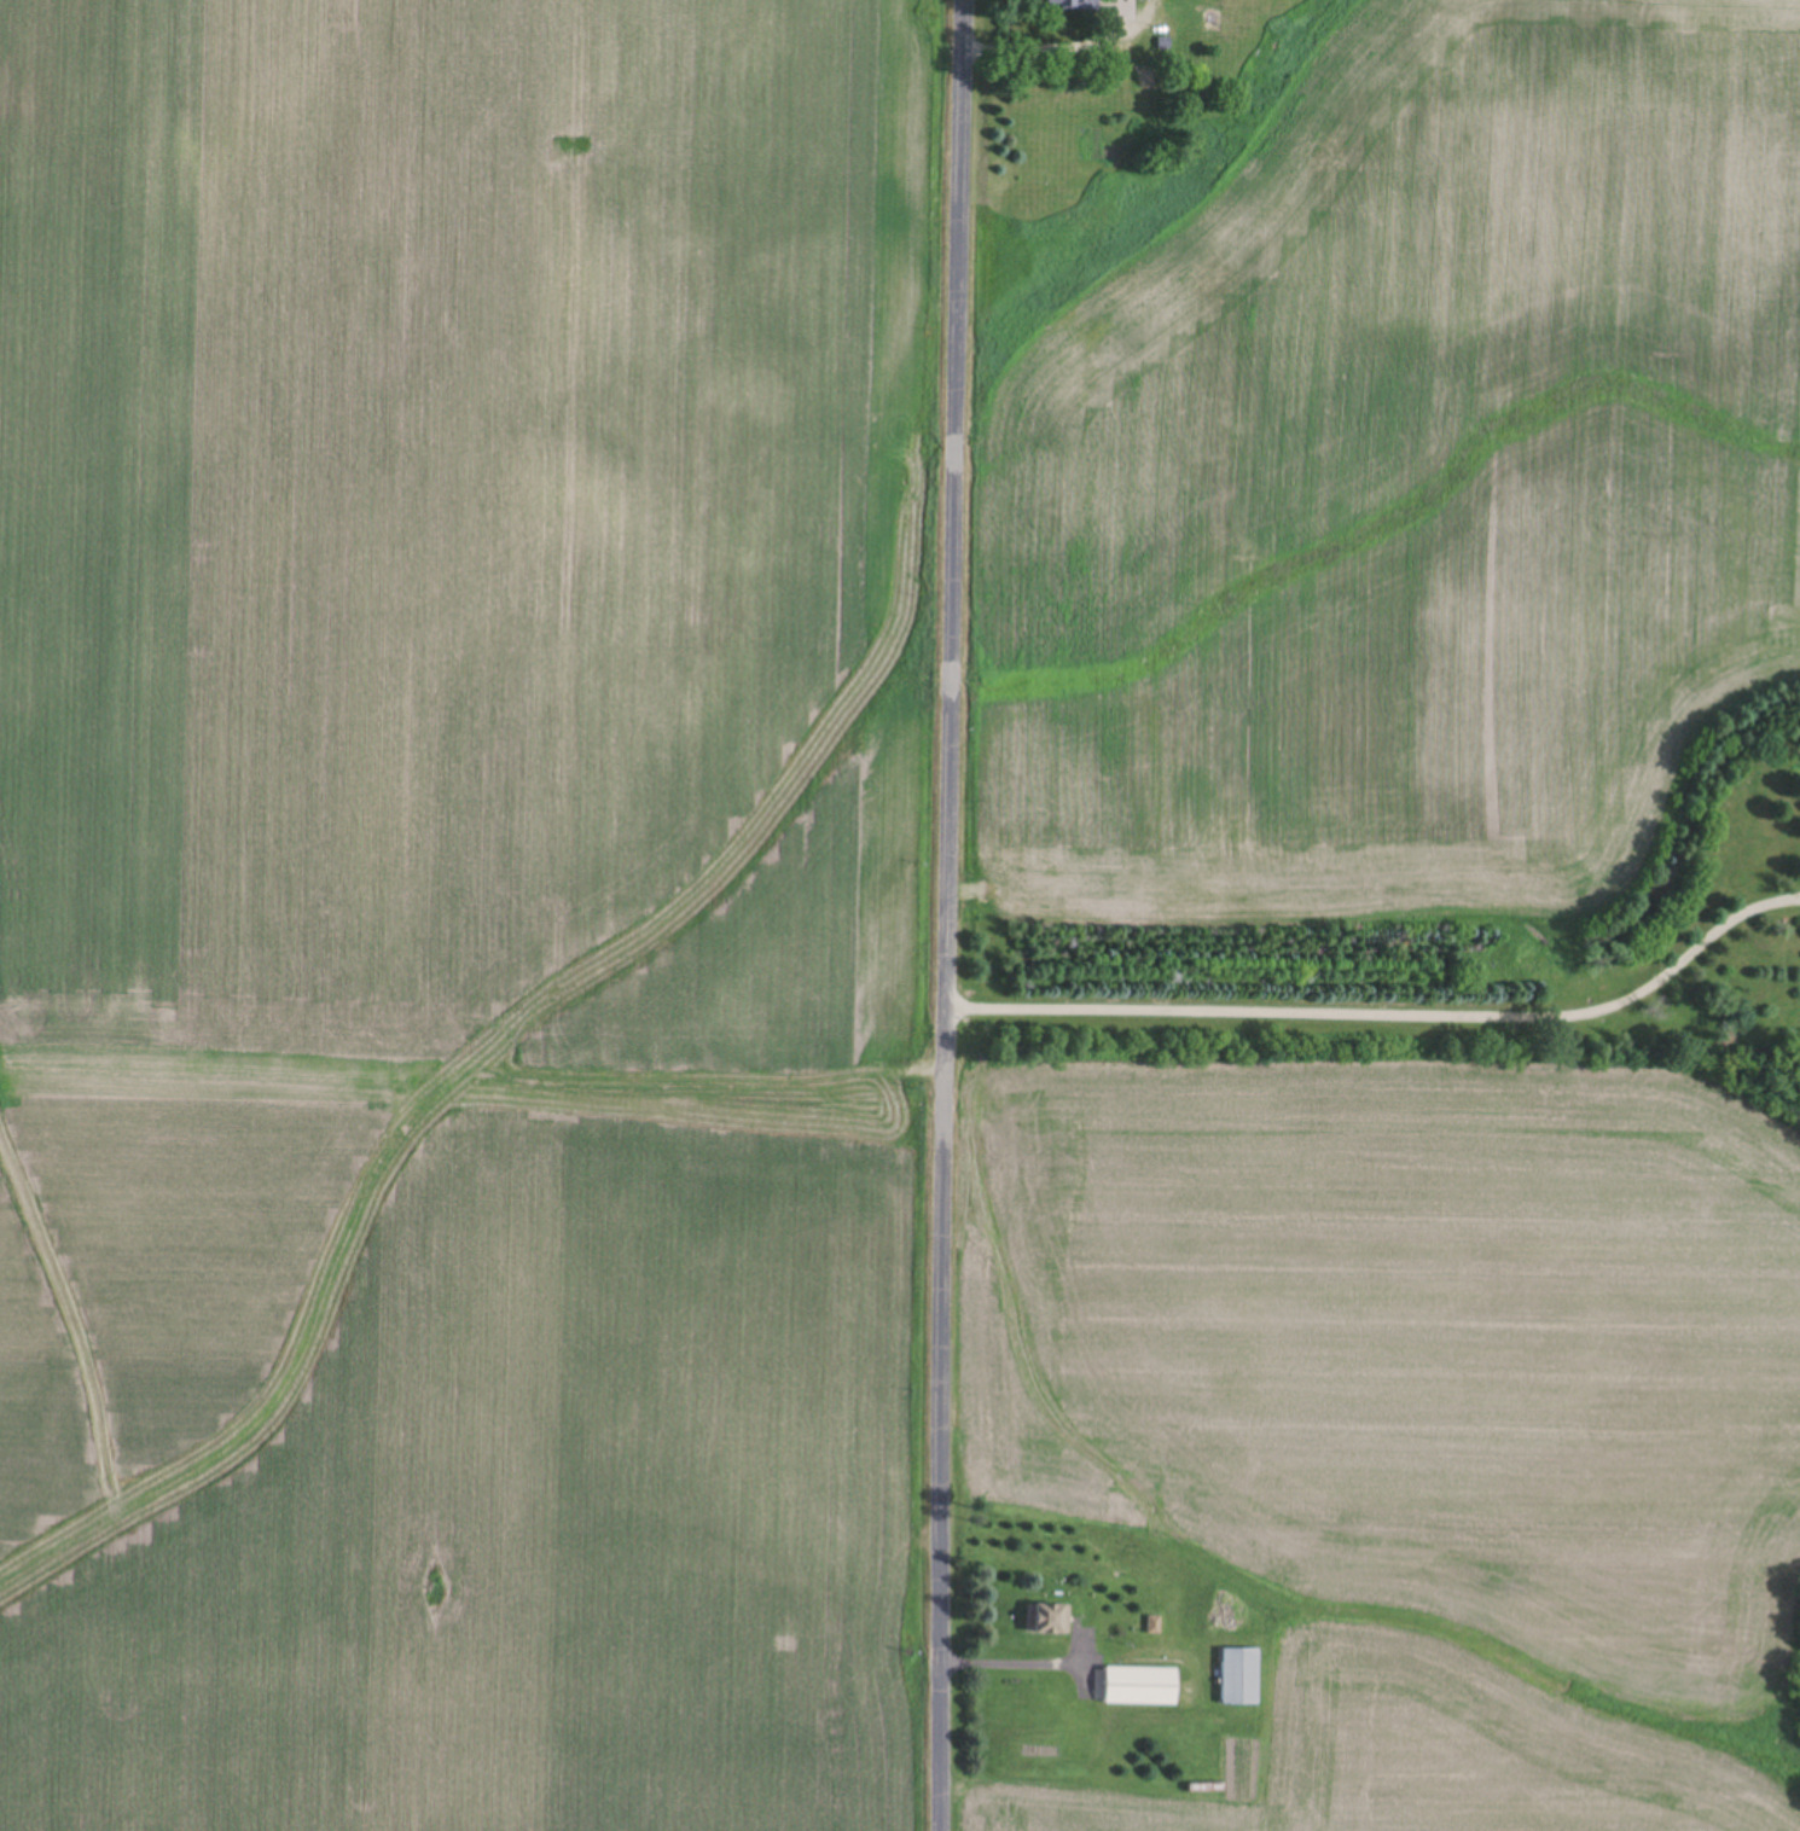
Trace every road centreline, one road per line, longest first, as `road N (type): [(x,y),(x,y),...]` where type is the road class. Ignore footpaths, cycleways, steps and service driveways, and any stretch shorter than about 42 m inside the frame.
road 1 (residential): [(941,1830),(942,1265),(965,0)]

